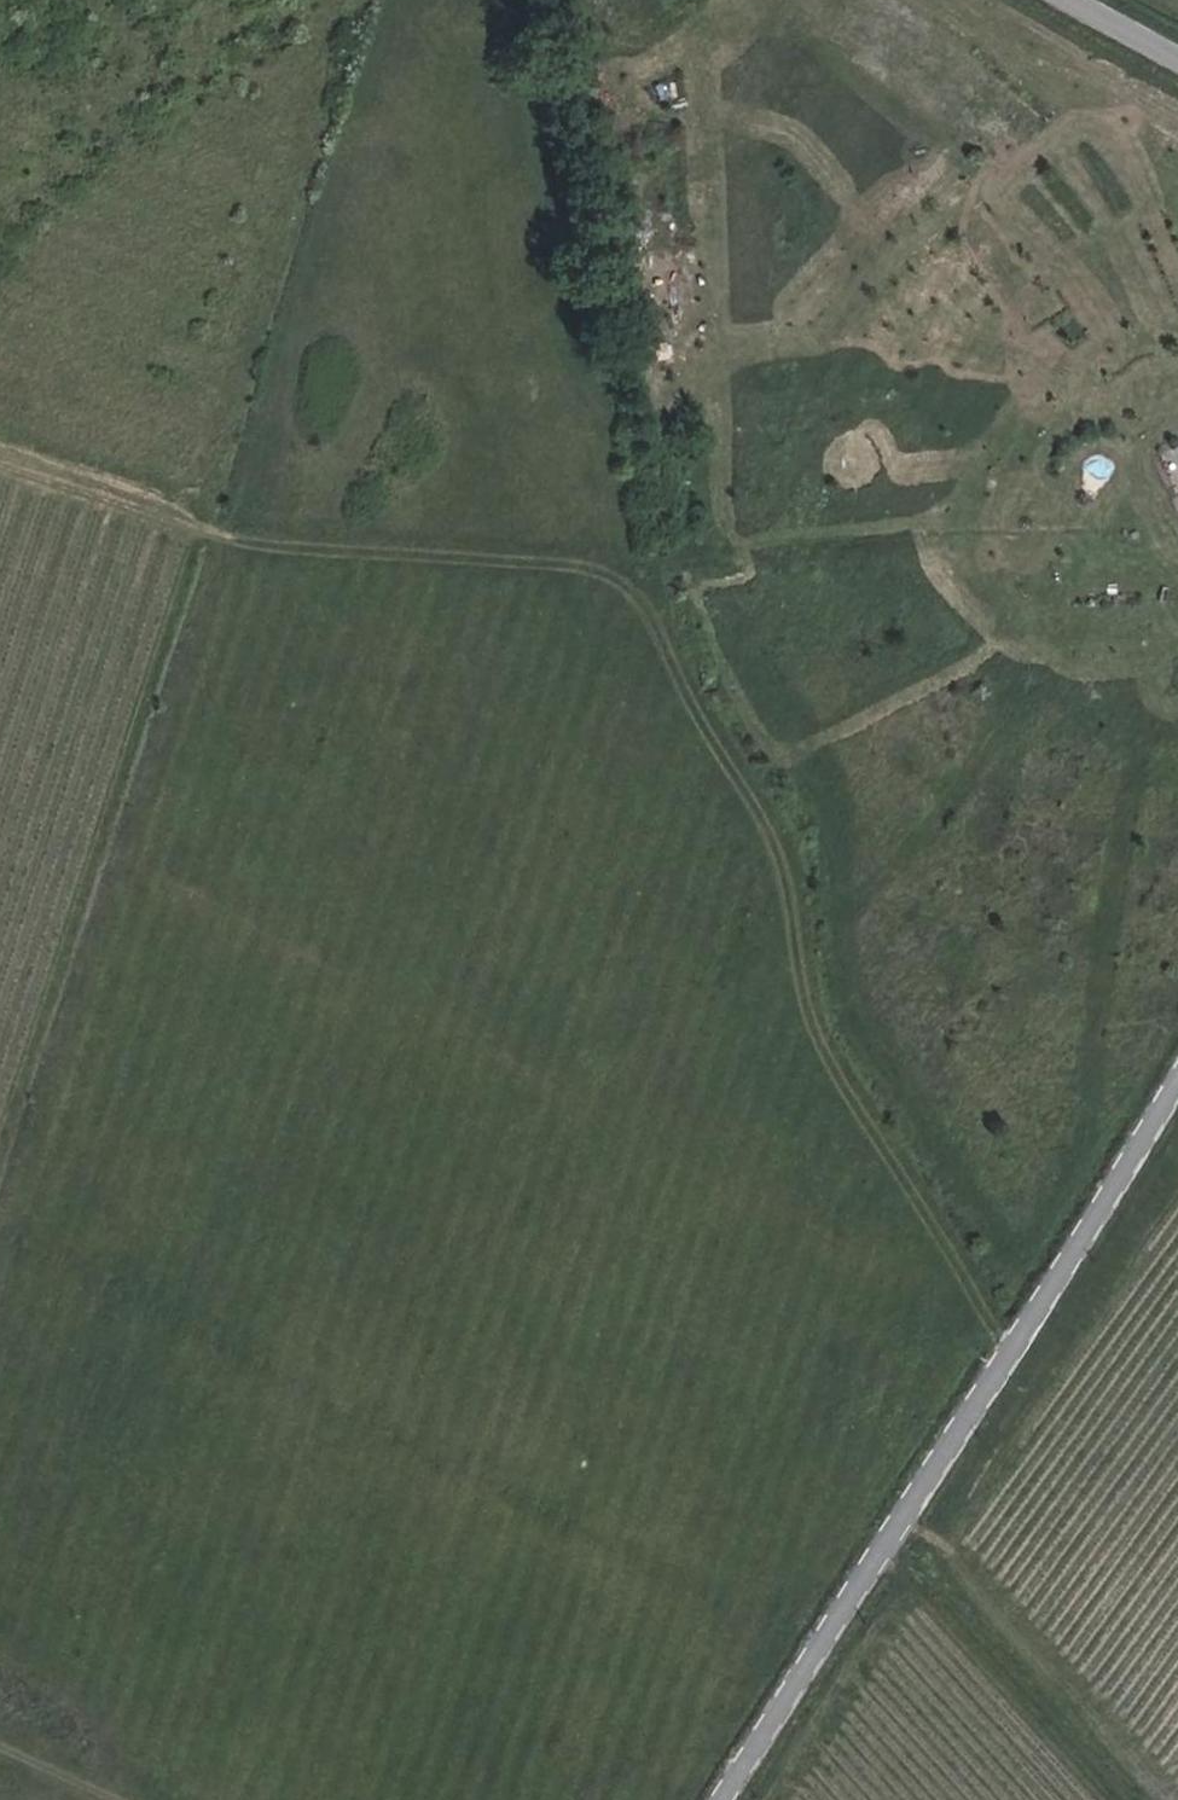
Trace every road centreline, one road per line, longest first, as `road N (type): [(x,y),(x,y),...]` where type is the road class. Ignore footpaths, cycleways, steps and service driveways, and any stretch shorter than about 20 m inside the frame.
road 1 (unclassified): [(729,1799),(1177,1079)]
road 2 (unclassified): [(1177,63),(1066,0)]

